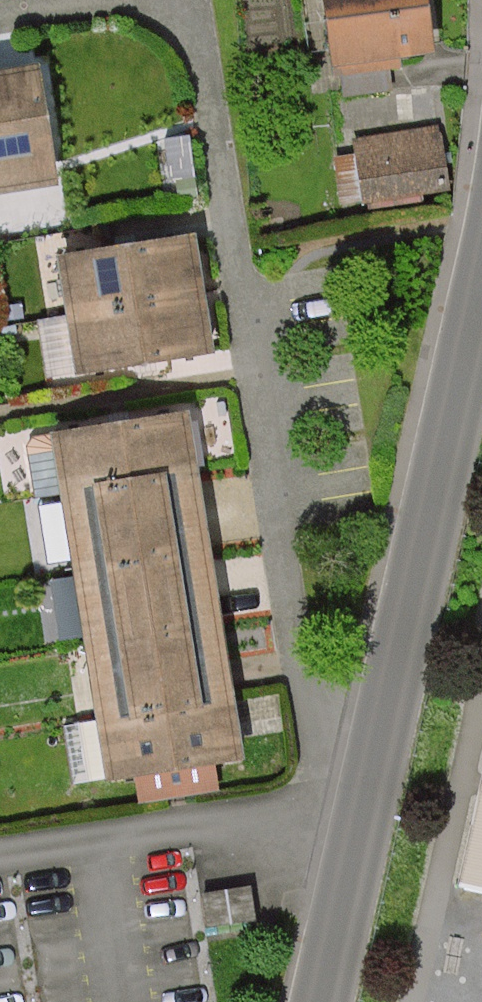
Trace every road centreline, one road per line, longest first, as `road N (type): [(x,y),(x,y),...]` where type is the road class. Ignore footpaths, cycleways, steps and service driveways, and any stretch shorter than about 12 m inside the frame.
road 1 (residential): [(0,17),(132,1),(175,13),(198,46),(313,715)]
road 2 (tertiary): [(481,271),(385,731)]
road 3 (residential): [(293,826),(0,867)]
road 4 (tertiary): [(367,815),(325,1001)]

